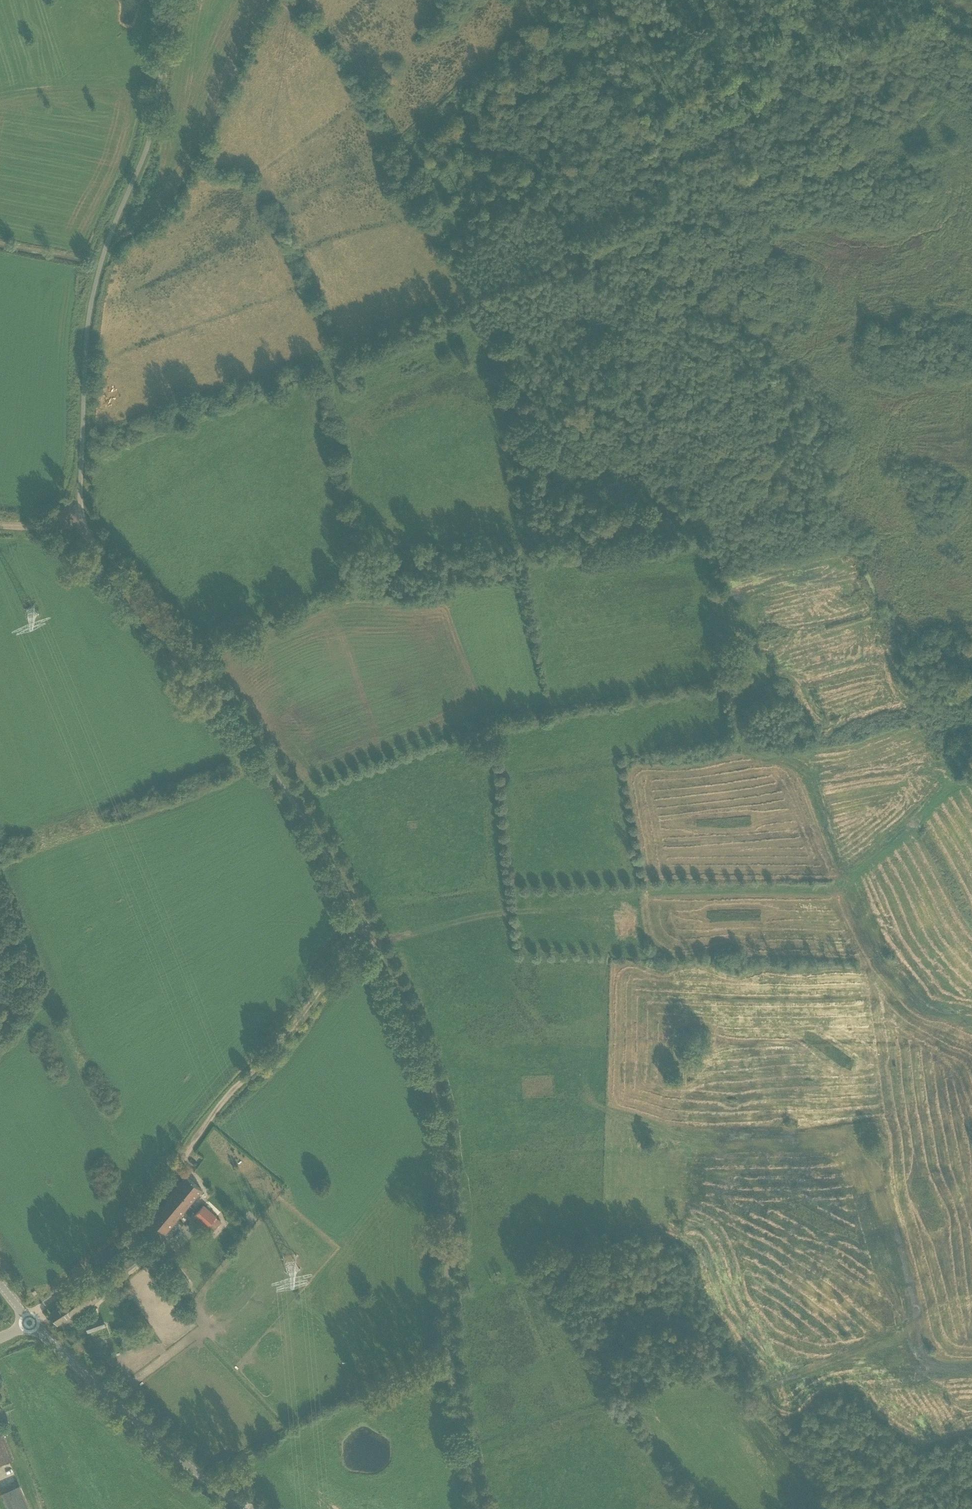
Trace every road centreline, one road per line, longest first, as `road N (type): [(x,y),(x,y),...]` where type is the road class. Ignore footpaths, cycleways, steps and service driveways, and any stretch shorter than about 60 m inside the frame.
road 1 (track): [(364,927),(276,1050),(216,1112),(123,1236),(28,1320)]
road 2 (tertiary): [(250,1508),(170,1453),(28,1320)]

